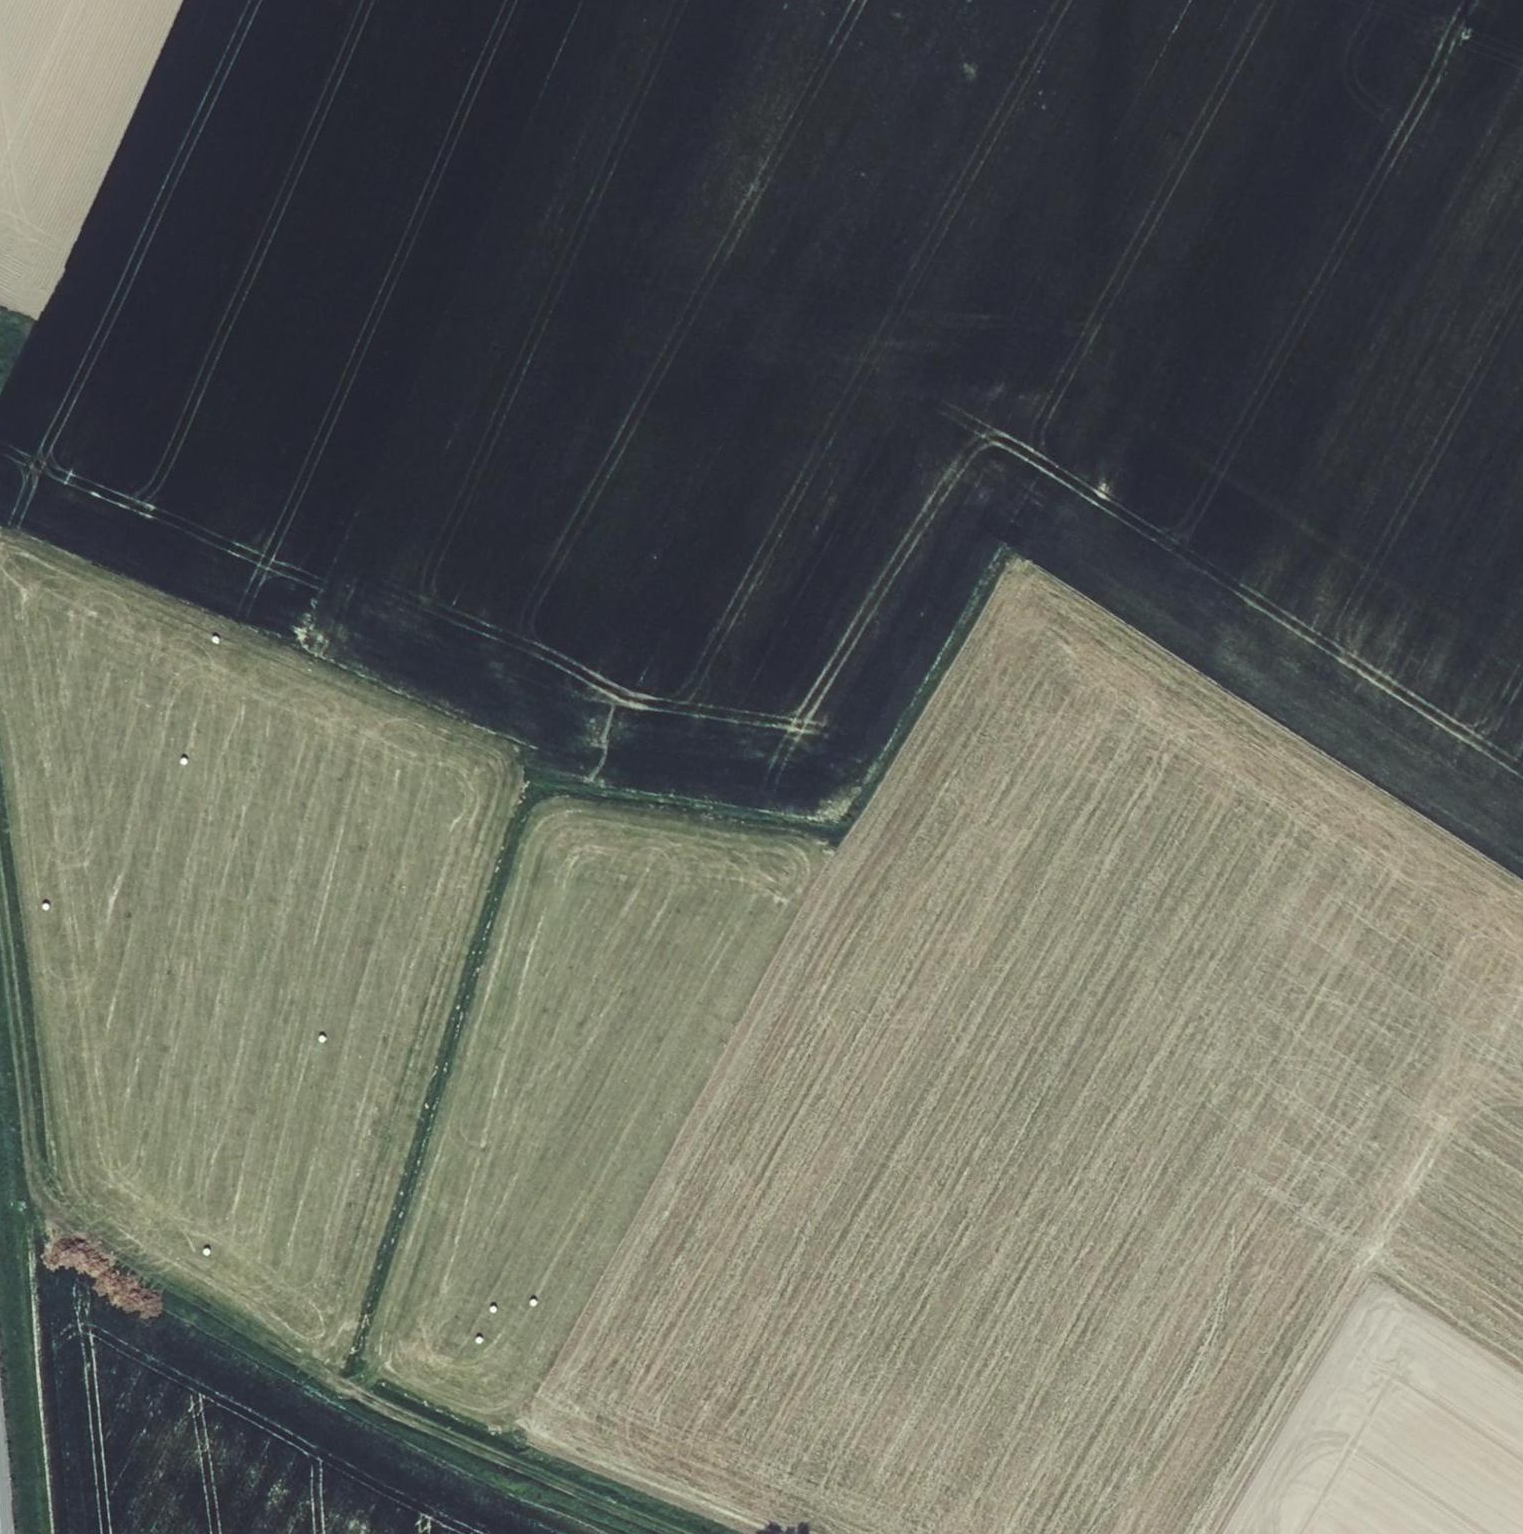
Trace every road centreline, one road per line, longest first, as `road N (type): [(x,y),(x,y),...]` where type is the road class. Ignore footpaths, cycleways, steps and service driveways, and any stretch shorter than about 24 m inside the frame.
road 1 (track): [(0,531),(102,585),(502,750)]
road 2 (track): [(688,1533),(369,1394)]

